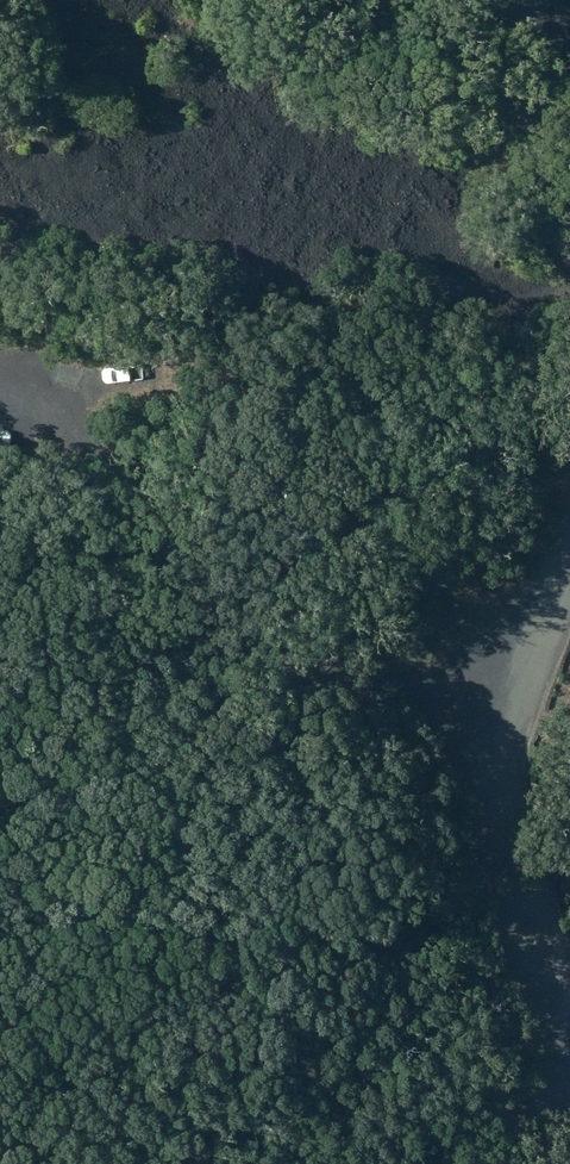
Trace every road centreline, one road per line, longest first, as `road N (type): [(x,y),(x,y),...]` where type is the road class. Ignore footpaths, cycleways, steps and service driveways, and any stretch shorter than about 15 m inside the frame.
road 1 (track): [(515,714),(378,667),(0,407)]
road 2 (track): [(515,714),(510,800),(520,864),(569,1018)]
road 3 (track): [(0,403),(41,389),(164,379)]
road 4 (track): [(569,561),(515,714)]

